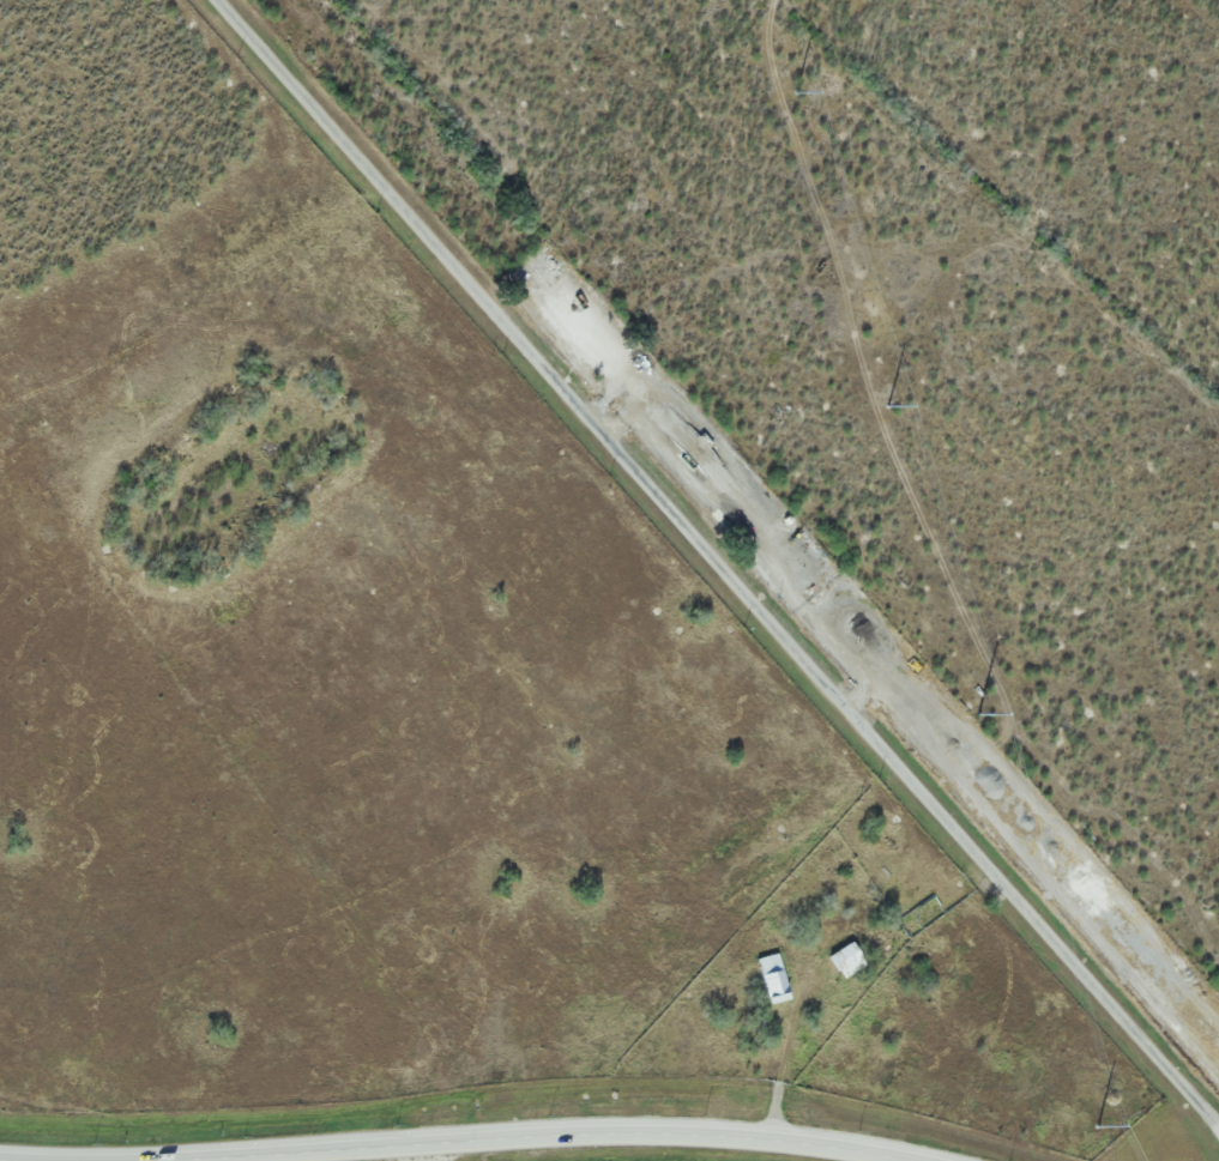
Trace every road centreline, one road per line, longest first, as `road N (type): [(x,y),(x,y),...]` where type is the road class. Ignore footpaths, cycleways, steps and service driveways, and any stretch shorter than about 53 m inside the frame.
road 1 (residential): [(1218,1128),(218,0)]
road 2 (trunk): [(906,1160),(714,1137),(121,1160)]

